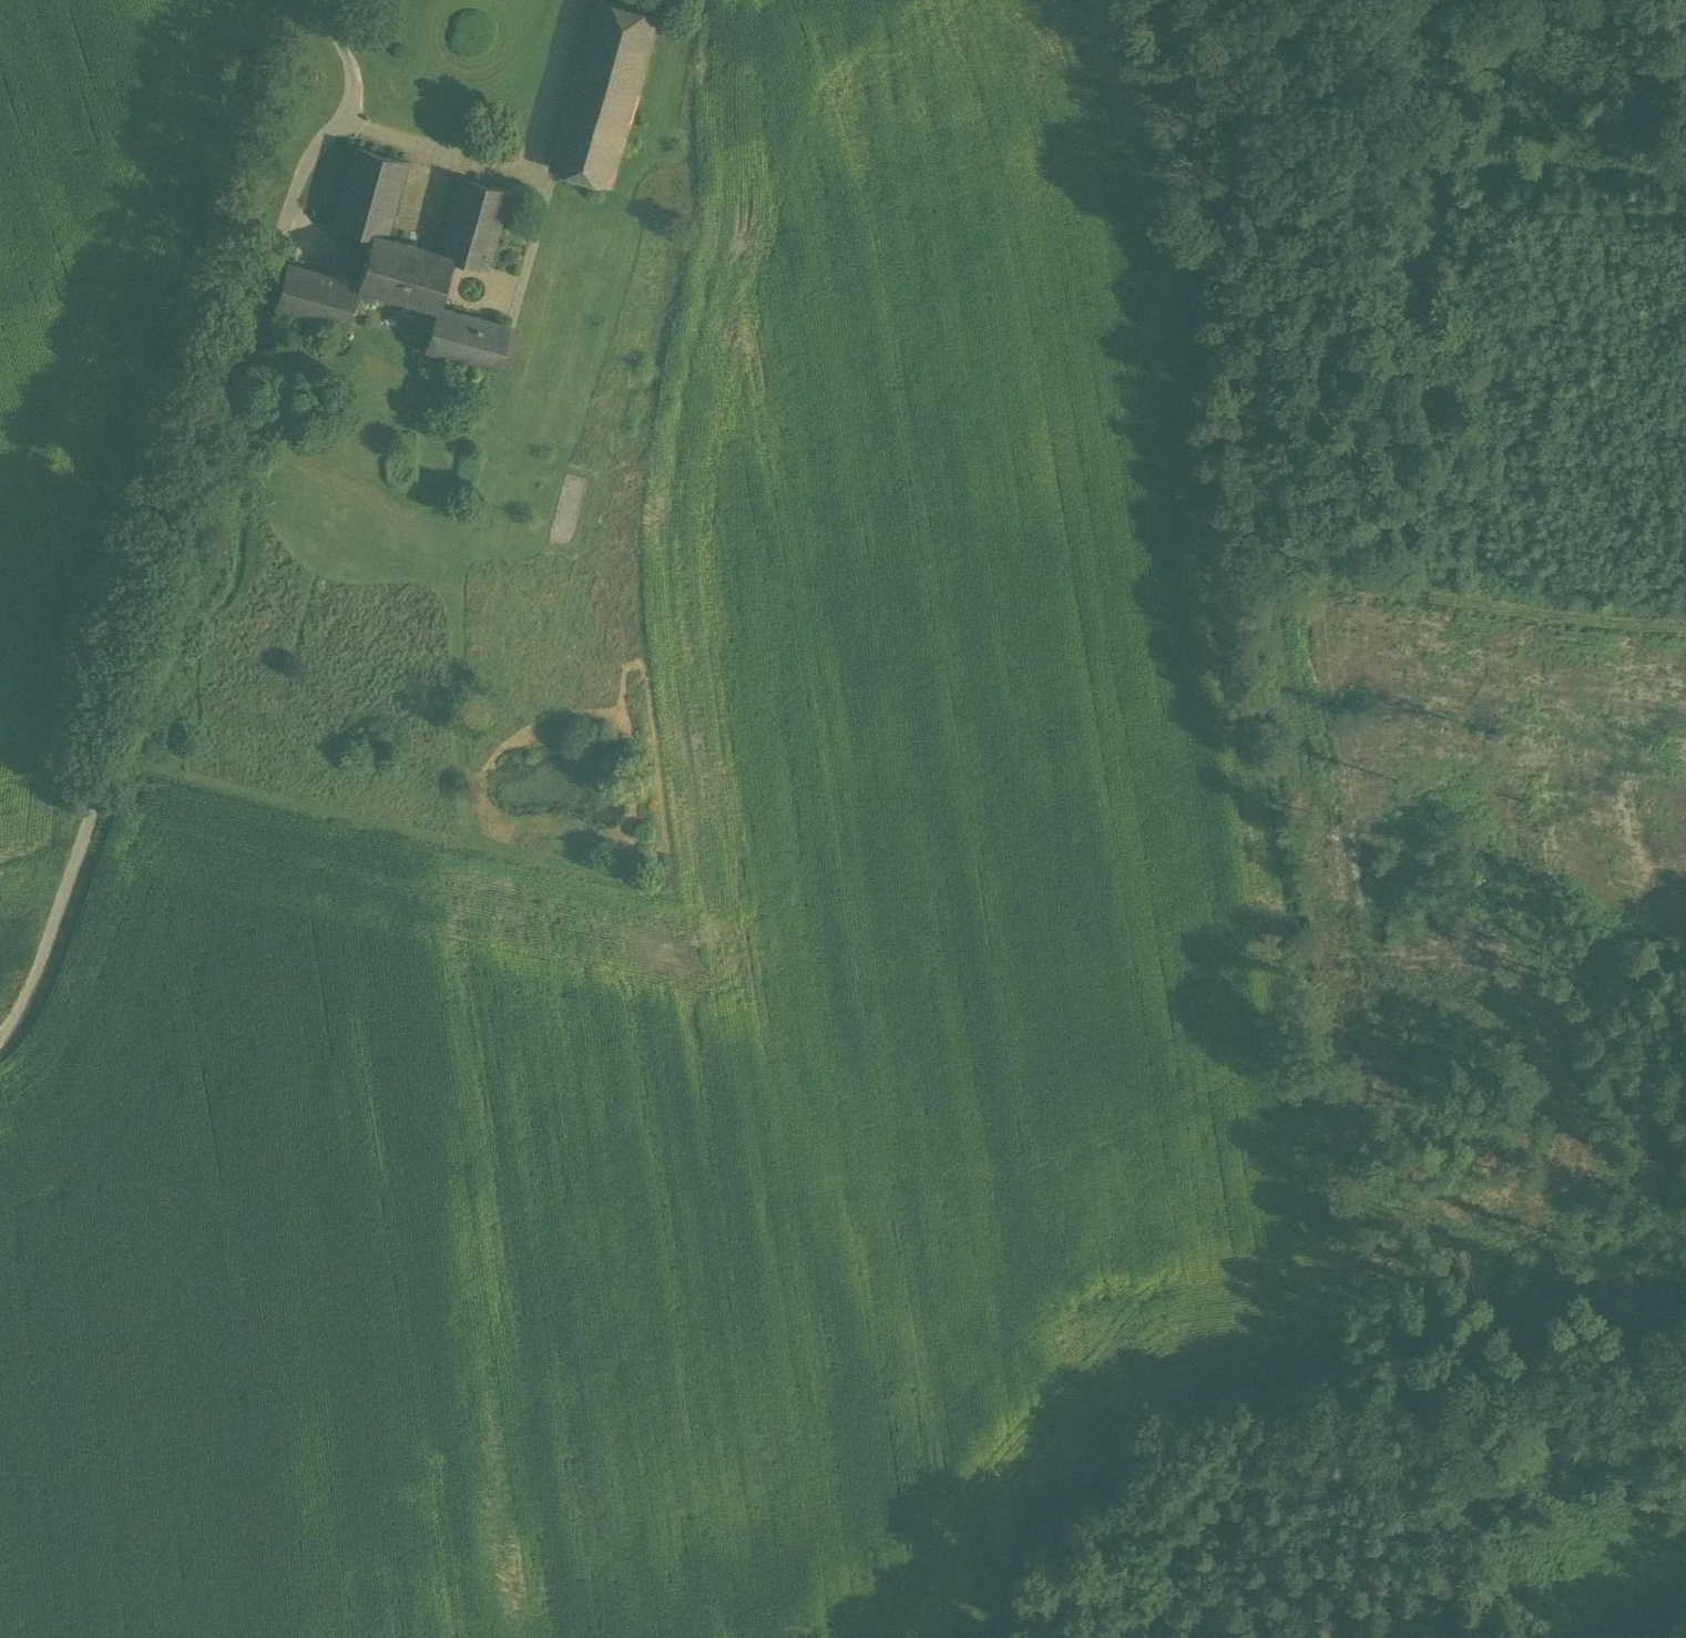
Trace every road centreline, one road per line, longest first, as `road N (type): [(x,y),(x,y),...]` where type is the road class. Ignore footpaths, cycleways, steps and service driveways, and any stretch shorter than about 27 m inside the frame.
road 1 (unclassified): [(0,1041),(25,1000),(56,918),(299,182),(315,147),(349,111),(348,57),(311,0)]

